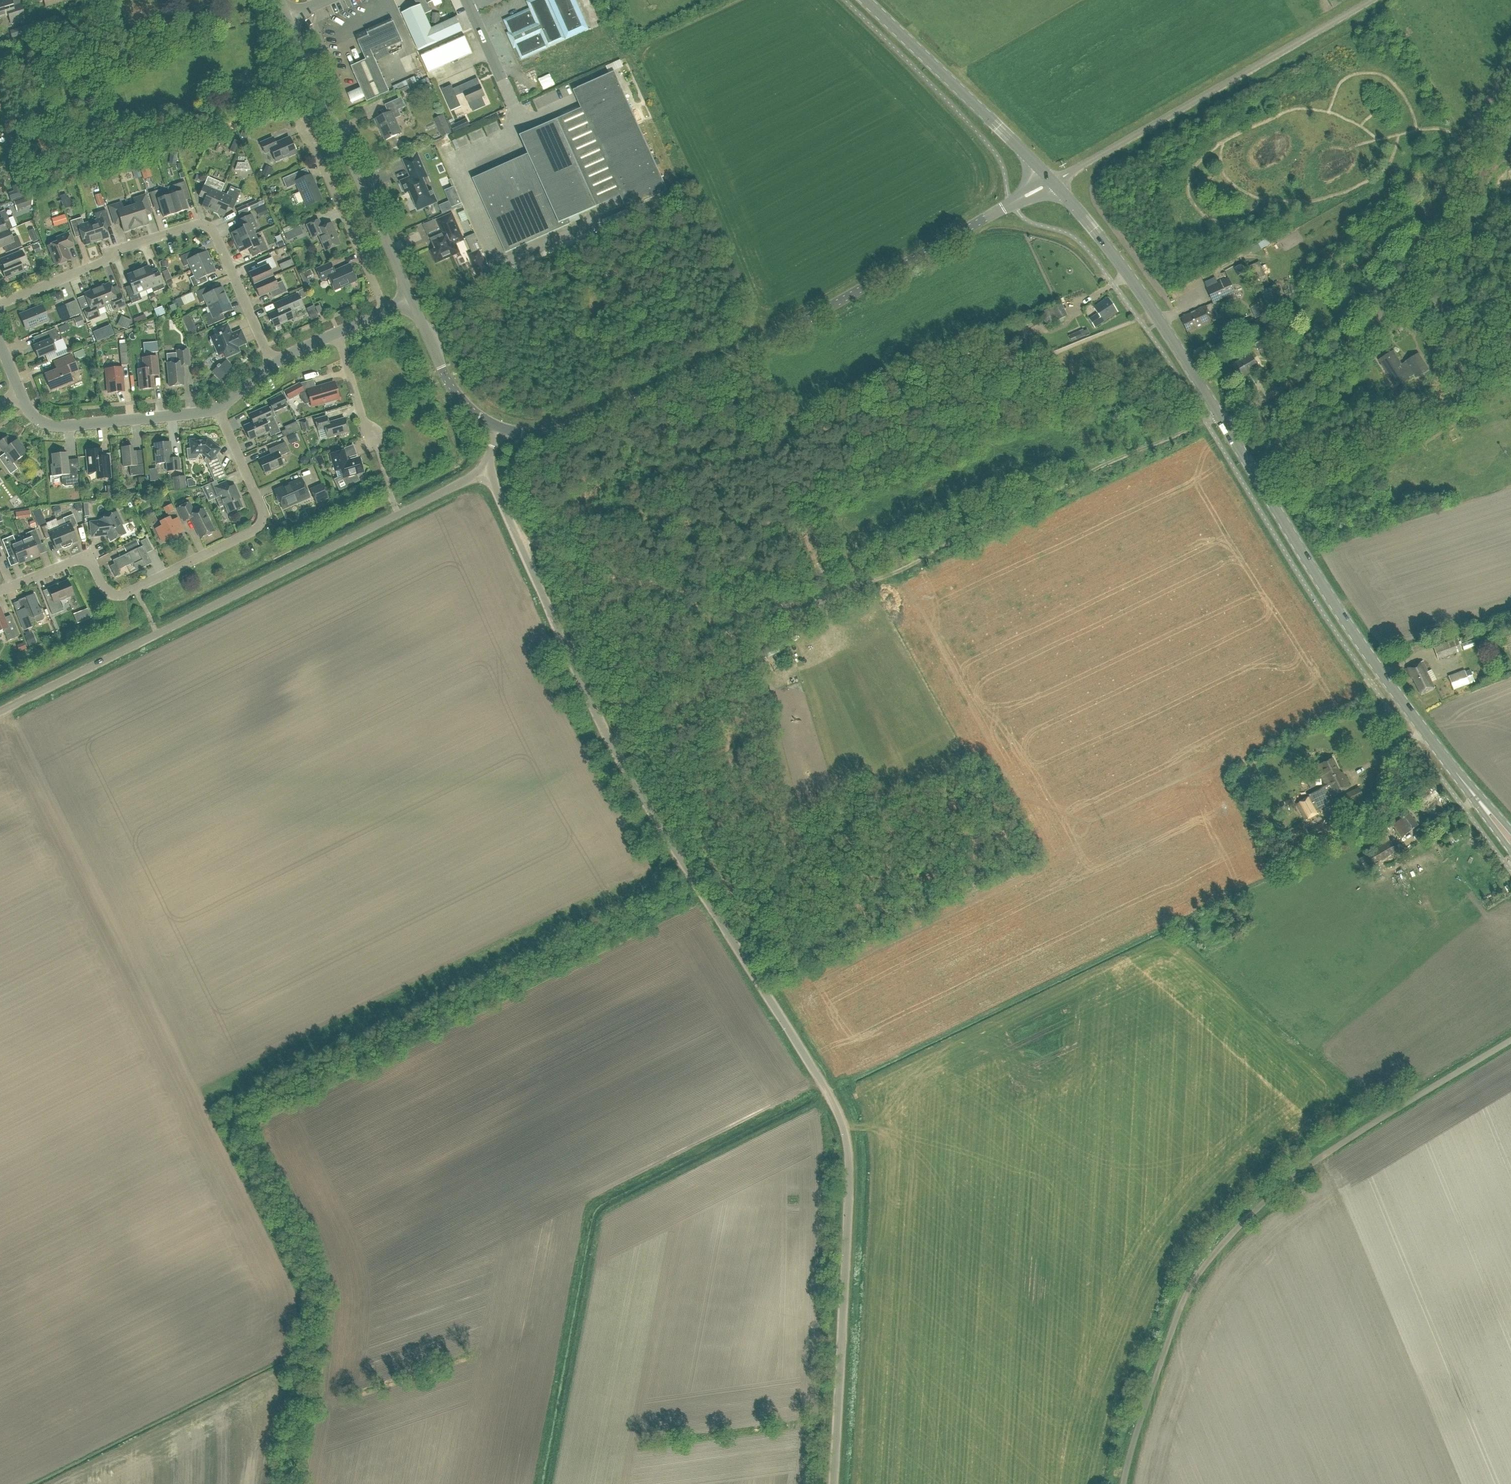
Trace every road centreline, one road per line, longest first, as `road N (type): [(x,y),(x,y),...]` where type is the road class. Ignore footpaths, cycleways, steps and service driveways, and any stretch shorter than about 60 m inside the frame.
road 1 (unclassified): [(832,1483),(850,1168),(841,1117),(614,753),(487,469)]
road 2 (unclassified): [(1124,1483),(1188,1292),(1219,1245),(1300,1168),(1510,1040)]
road 3 (unclassified): [(500,430),(538,436),(595,420),(765,342),(1053,181)]
road 4 (unclassified): [(0,713),(487,469)]
road 5 (track): [(1206,423),(860,585),(790,605),(711,597)]
road 6 (unclassified): [(1224,423),(1352,341),(1378,315),(1510,68)]
road 7 (primary): [(1477,799),(1335,606),(1224,423)]
road 8 (residential): [(0,591),(78,559),(91,563),(106,593),(116,597),(262,522),(218,408)]
road 9 (residential): [(273,363),(208,226),(117,250),(0,306)]
road 10 (unclassified): [(1053,181),(1371,0)]
road 11 (unclassified): [(411,299),(287,18)]
road 12 (primary): [(1224,423),(1129,275),(1053,181)]
road 13 (primary): [(1053,181),(864,0)]
road 14 (residential): [(218,408),(62,428),(33,415),(19,393)]
road 15 (residential): [(385,311),(310,138),(311,122)]
road 16 (track): [(711,597),(591,573),(542,546),(521,545)]
road 17 (unclassified): [(500,430),(470,410),(447,379),(411,299)]
road 18 (unclassified): [(520,120),(467,0)]

